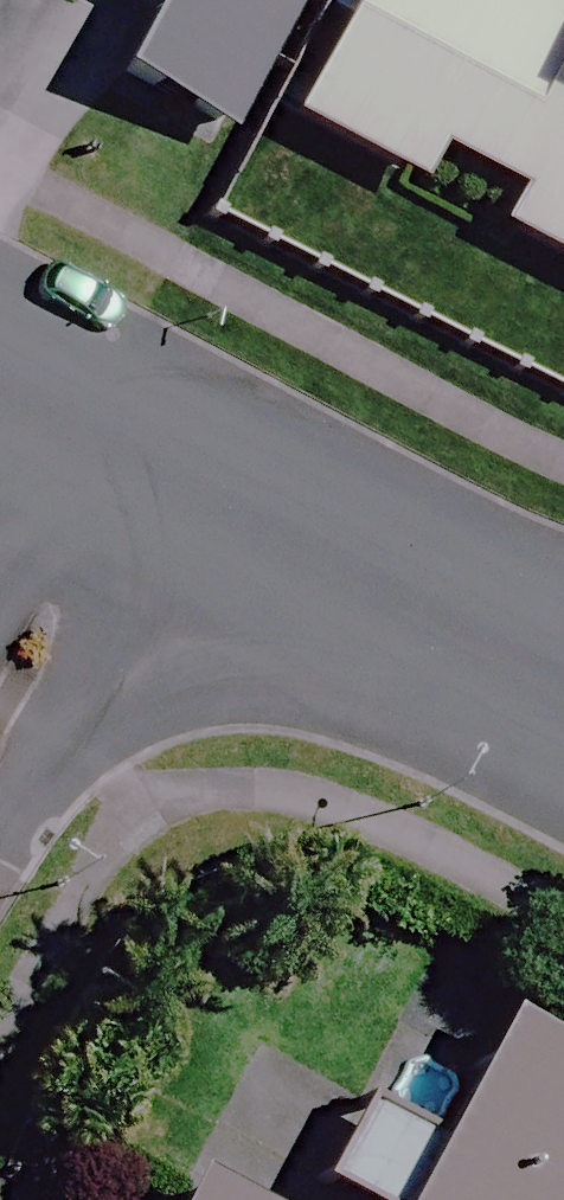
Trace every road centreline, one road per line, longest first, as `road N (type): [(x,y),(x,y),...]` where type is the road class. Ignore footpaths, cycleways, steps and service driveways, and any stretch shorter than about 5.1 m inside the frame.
road 1 (tertiary): [(563,688),(98,463)]
road 2 (residential): [(0,677),(98,463)]

